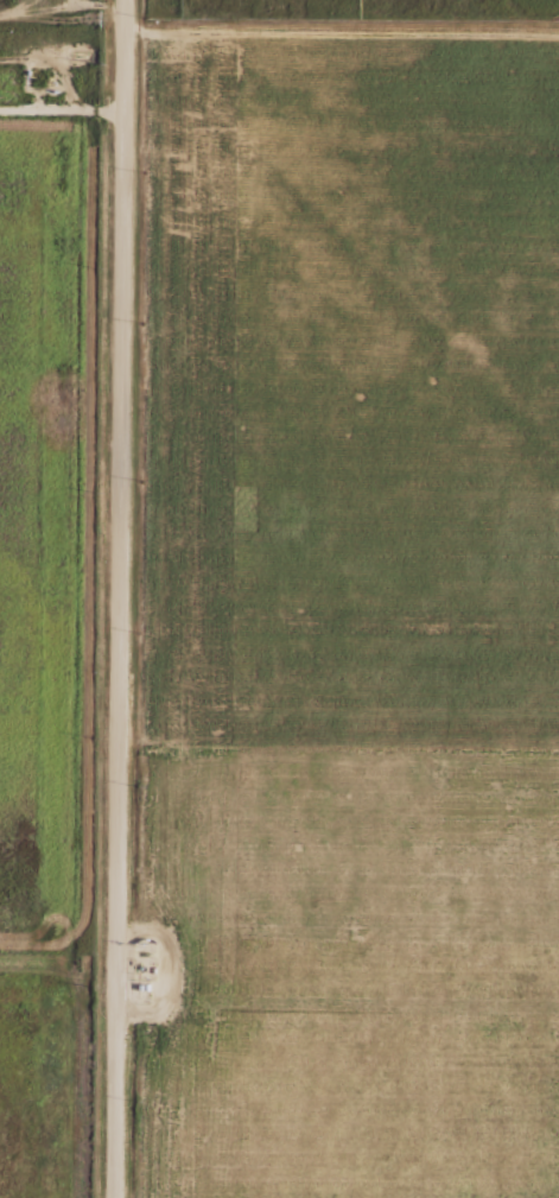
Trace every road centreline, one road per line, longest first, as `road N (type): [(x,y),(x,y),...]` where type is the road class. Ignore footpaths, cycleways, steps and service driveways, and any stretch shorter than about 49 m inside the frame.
road 1 (residential): [(116,1197),(126,0)]

